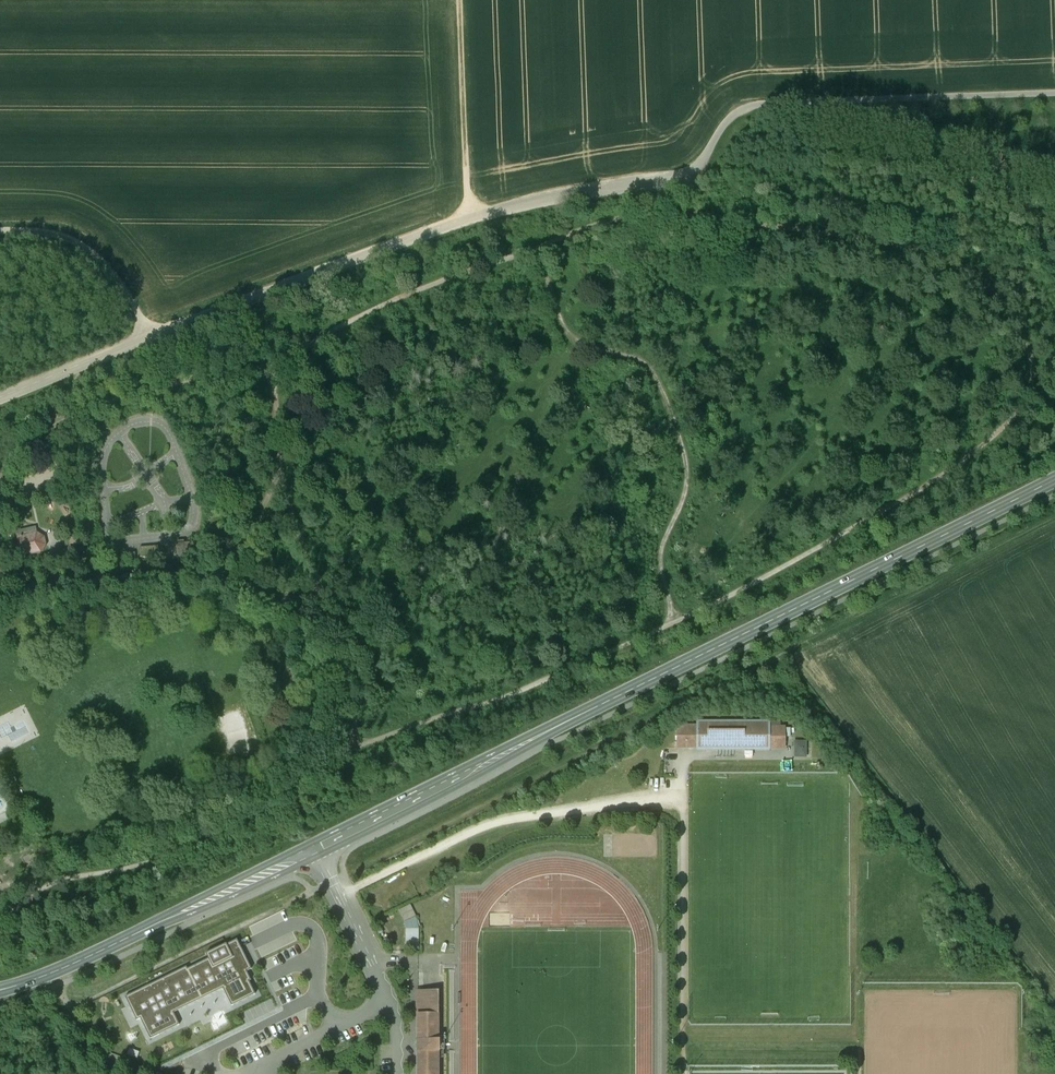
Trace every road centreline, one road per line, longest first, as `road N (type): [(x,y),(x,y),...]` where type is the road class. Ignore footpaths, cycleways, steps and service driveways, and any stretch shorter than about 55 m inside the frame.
road 1 (secondary): [(0,990),(315,849),(1054,478)]
road 2 (track): [(150,336),(470,217),(649,180)]
road 3 (track): [(649,180),(691,177),(737,112),(759,105),(1054,93)]
road 4 (track): [(470,217),(457,0)]
road 5 (track): [(150,336),(100,256),(49,235),(0,233)]

